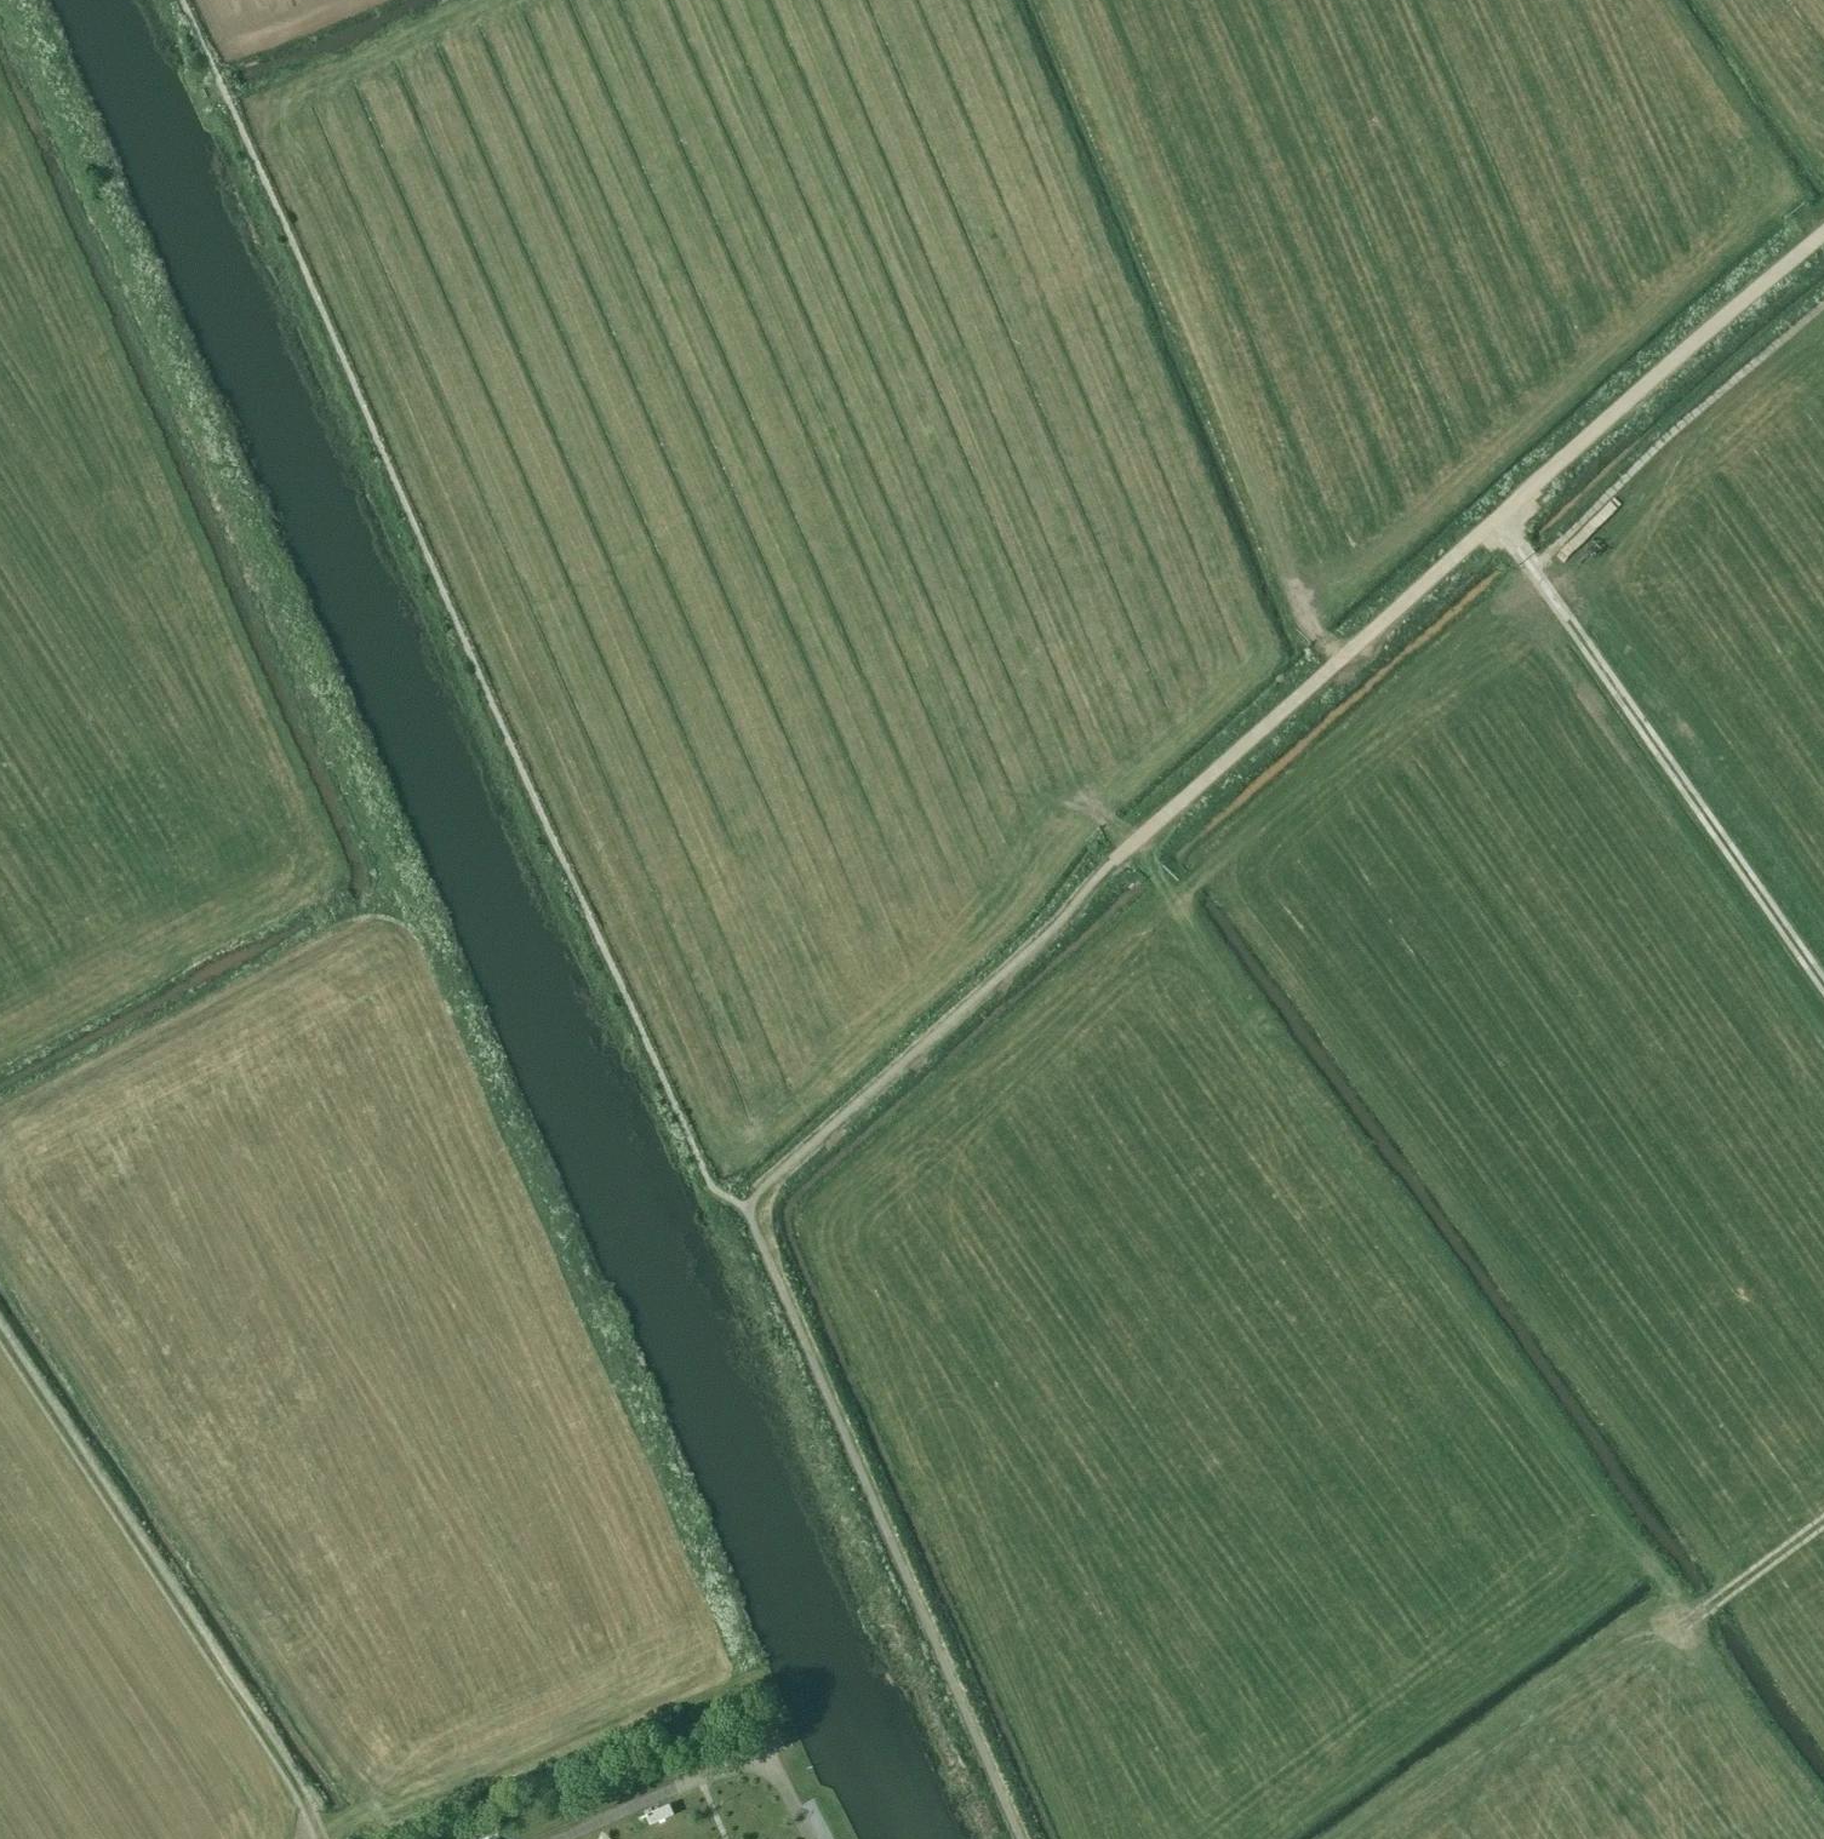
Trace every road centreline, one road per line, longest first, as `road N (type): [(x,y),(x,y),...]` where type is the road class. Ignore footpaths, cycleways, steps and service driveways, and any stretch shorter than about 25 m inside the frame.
road 1 (unclassified): [(1126,849),(1823,242)]
road 2 (track): [(310,1838),(311,1817),(0,1321)]
road 3 (track): [(1502,519),(1823,990)]
road 4 (track): [(1823,1522),(1709,1608)]

